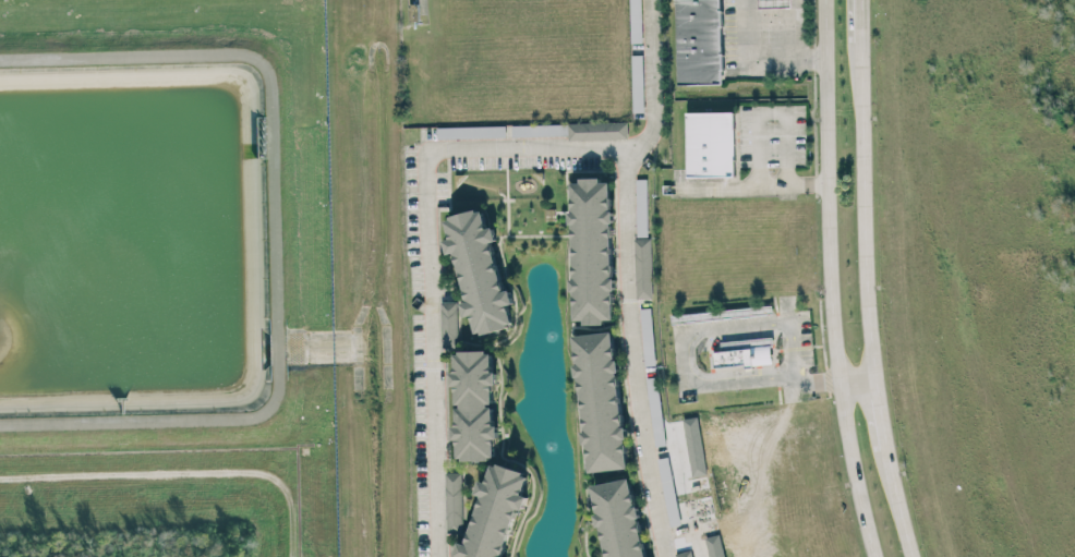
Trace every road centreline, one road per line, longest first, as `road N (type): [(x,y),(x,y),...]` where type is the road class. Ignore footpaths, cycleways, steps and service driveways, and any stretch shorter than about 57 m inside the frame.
road 1 (secondary): [(824,0),(832,313),(874,556)]
road 2 (secondary): [(873,375),(860,27)]

